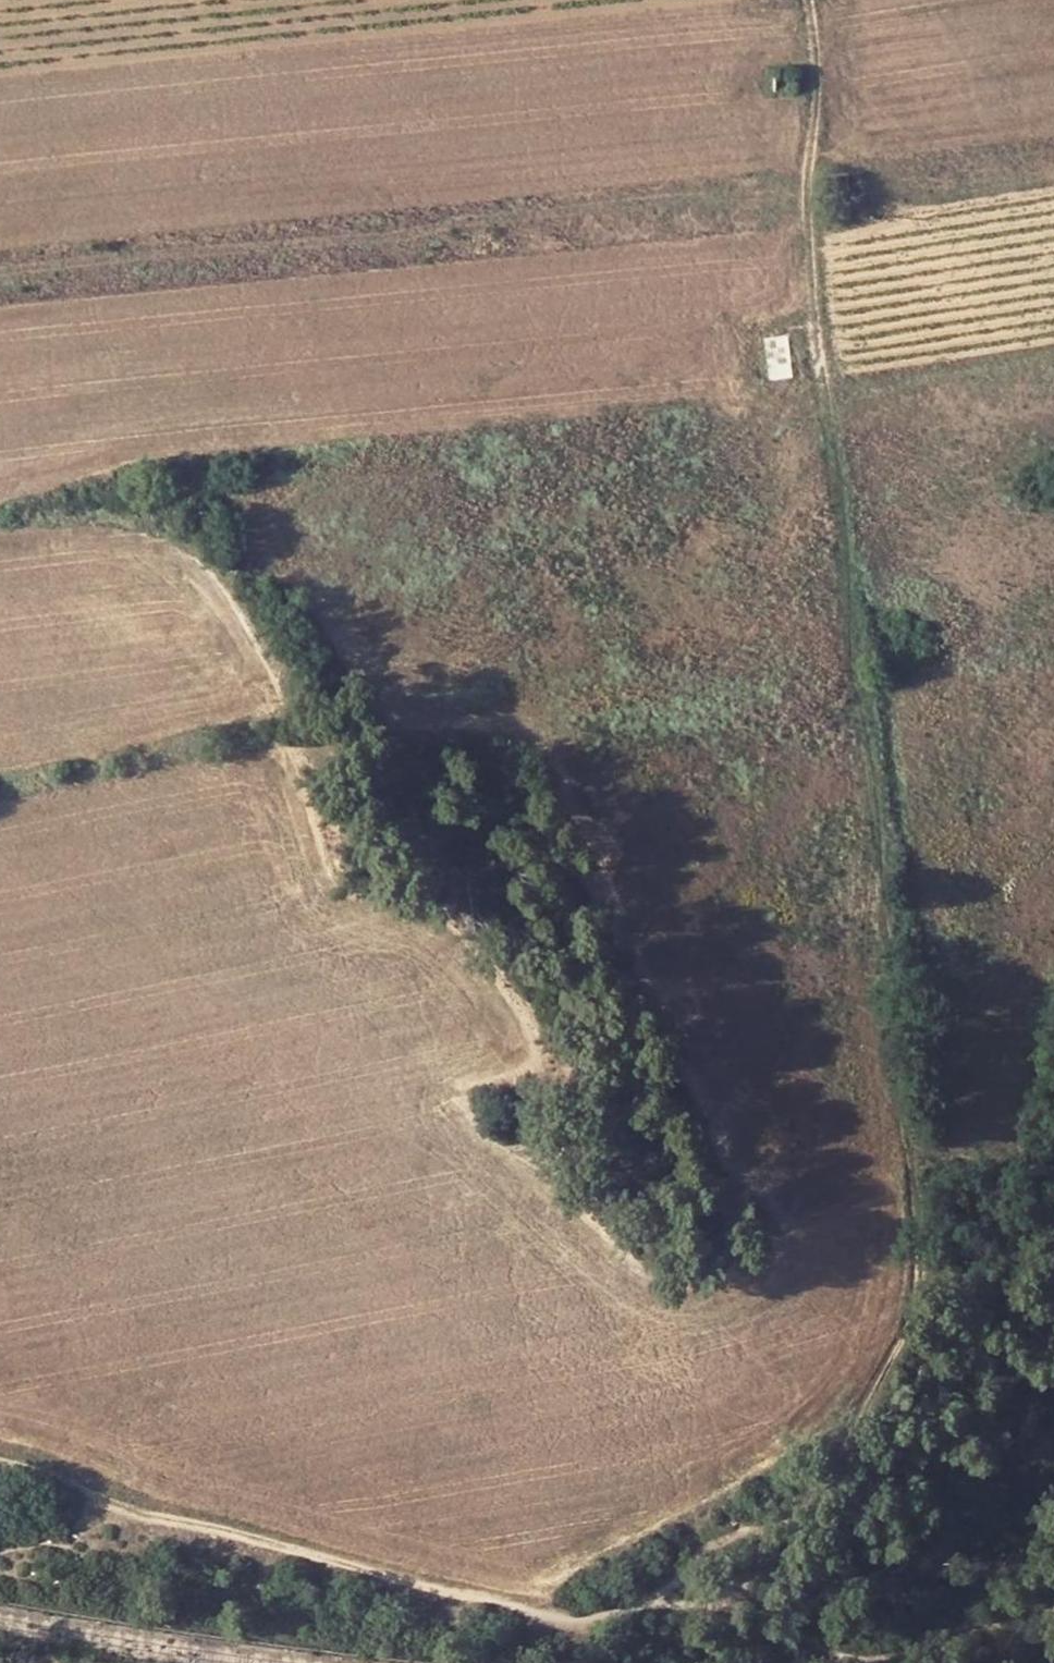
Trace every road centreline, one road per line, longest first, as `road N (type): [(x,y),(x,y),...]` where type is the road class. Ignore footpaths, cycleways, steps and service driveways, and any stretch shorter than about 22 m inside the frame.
road 1 (track): [(808,0),(817,64),(807,197),(877,773),(917,1323),(875,1410),(826,1475),(645,1604),(713,1612),(744,1633),(766,1662)]
road 2 (track): [(0,1461),(52,1475),(120,1511),(215,1527),(569,1622),(605,1621),(645,1604)]

